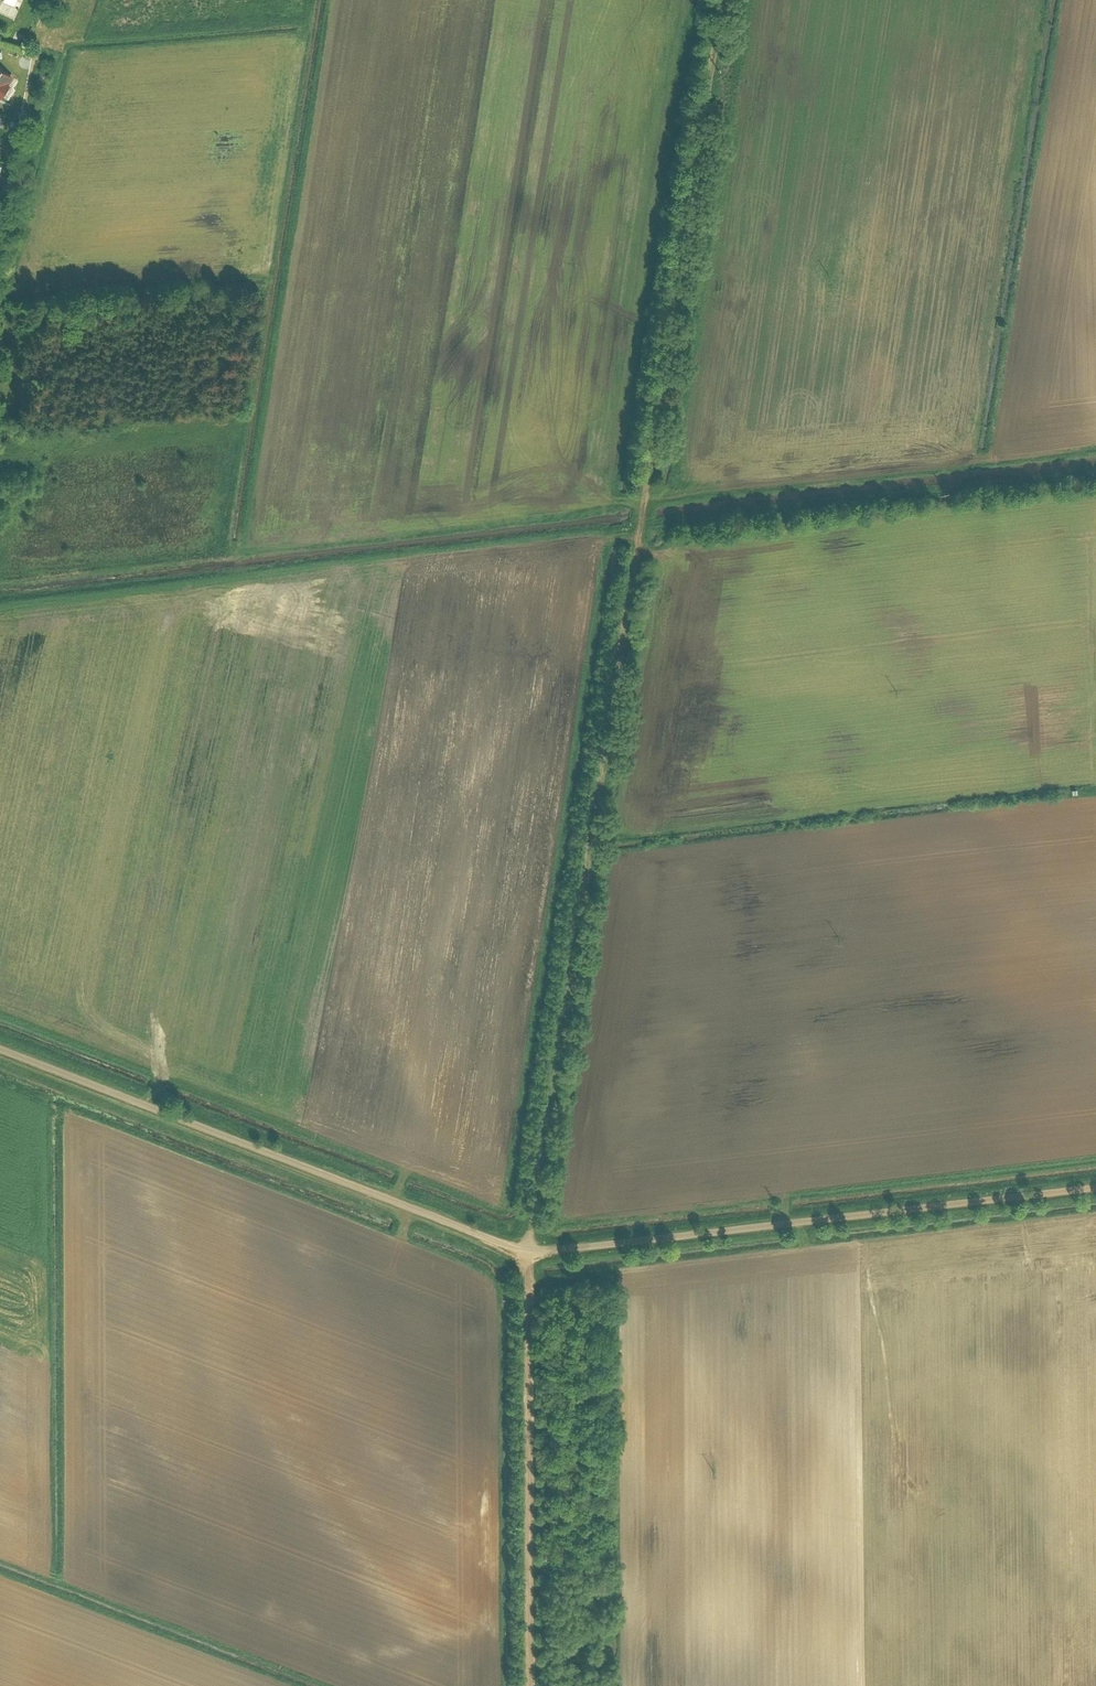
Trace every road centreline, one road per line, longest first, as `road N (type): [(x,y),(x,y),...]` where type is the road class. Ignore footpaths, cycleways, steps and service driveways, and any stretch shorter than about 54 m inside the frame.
road 1 (track): [(529,1685),(525,1250),(722,0)]
road 2 (unclassified): [(0,1048),(525,1250),(1095,1187)]

